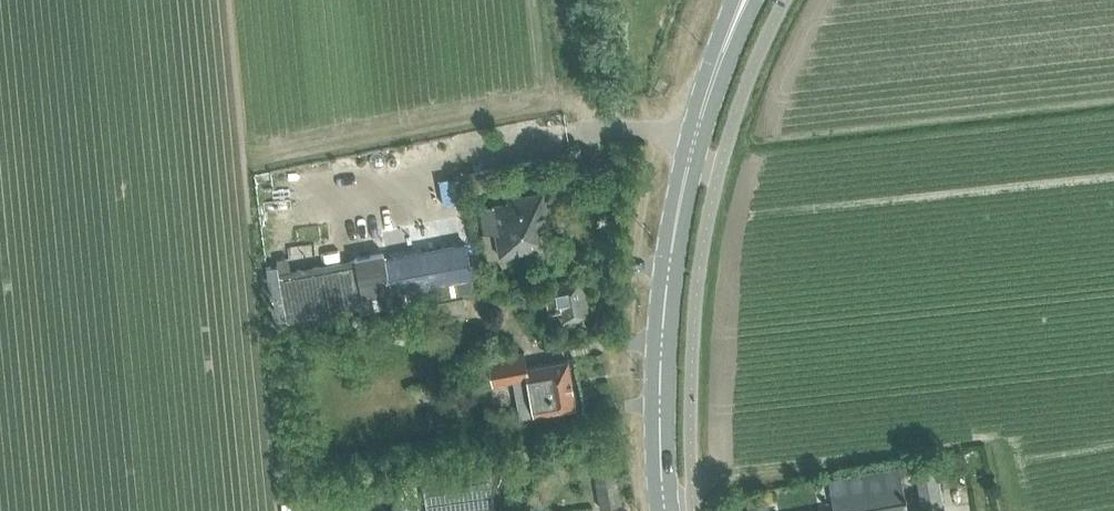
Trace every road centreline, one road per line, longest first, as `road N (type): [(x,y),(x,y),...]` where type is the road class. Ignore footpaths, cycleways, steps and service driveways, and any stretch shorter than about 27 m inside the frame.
road 1 (secondary): [(667,510),(660,405),(668,271),(694,139),(742,0)]

